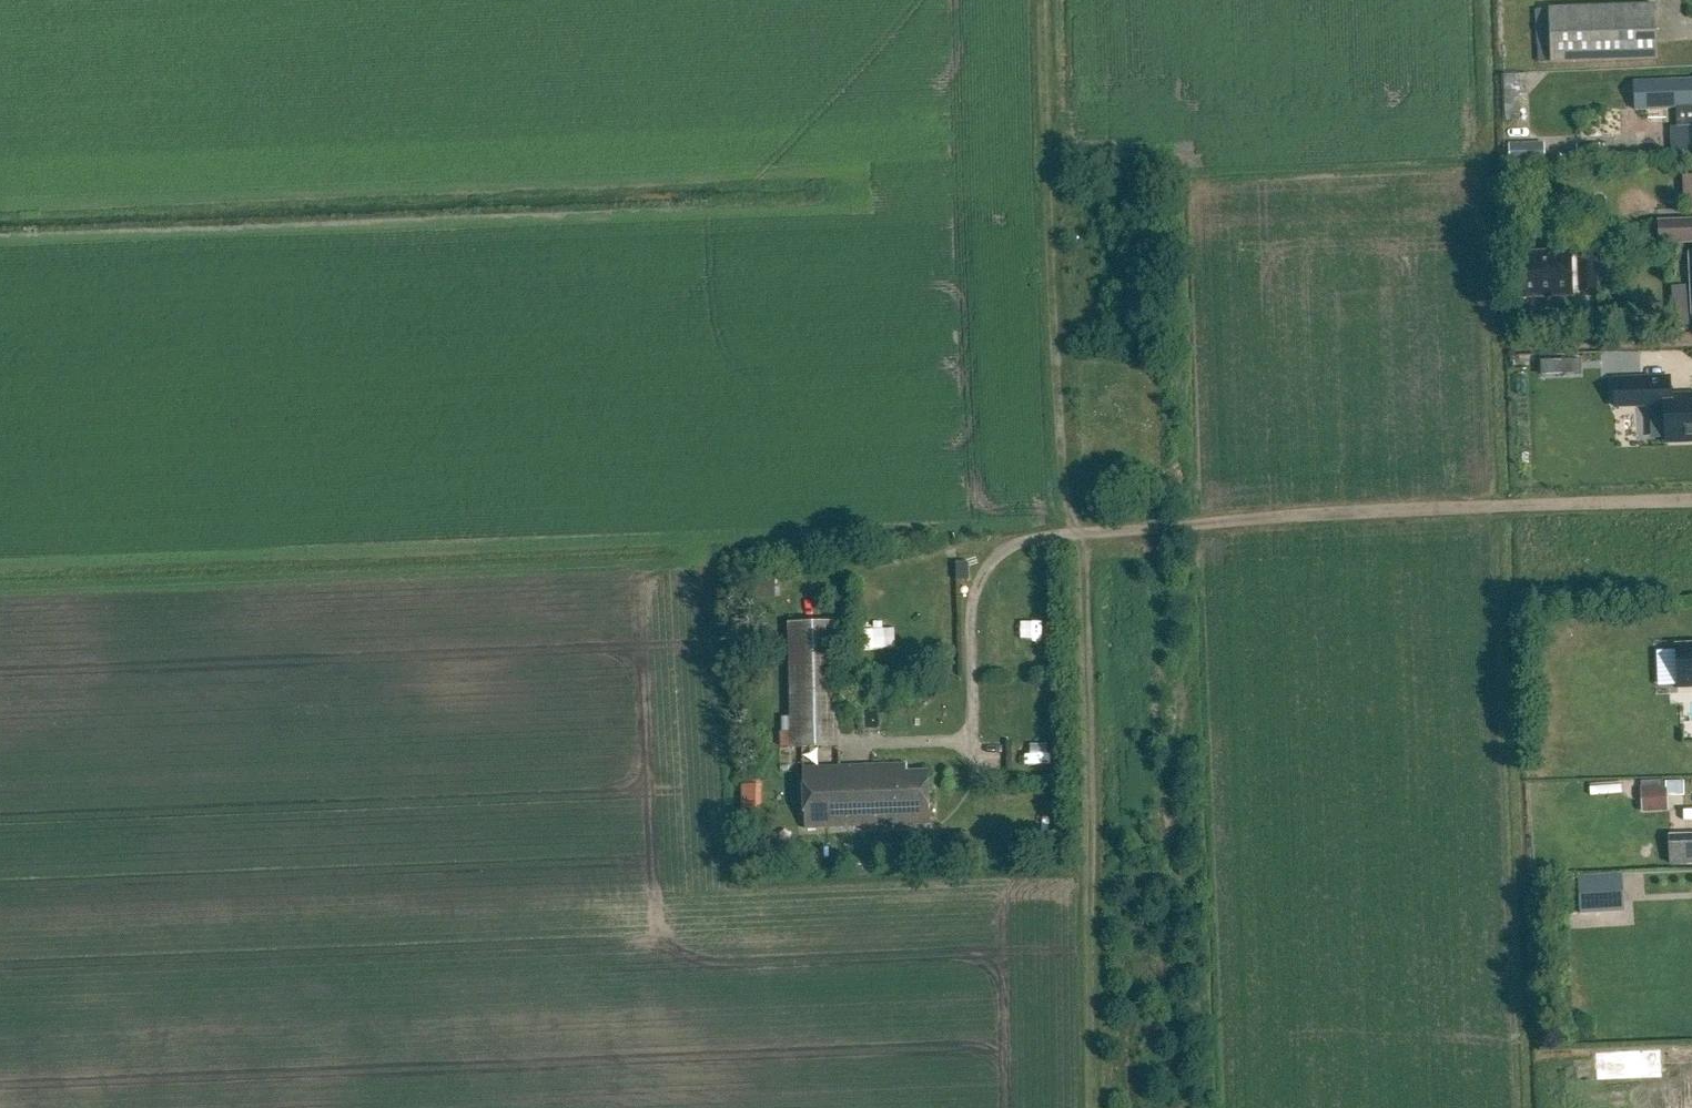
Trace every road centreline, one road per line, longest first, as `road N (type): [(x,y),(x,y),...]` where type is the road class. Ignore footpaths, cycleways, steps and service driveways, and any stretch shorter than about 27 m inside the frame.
road 1 (track): [(1047,0),(1101,1107)]
road 2 (track): [(1078,527),(1691,502)]

